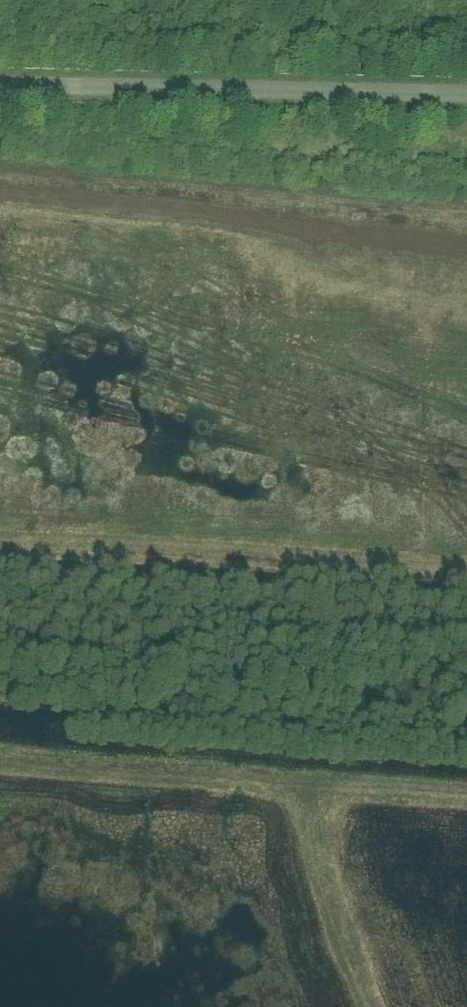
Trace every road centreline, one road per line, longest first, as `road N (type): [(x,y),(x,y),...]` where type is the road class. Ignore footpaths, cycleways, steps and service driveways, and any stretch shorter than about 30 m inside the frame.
road 1 (unclassified): [(0,88),(466,106)]

